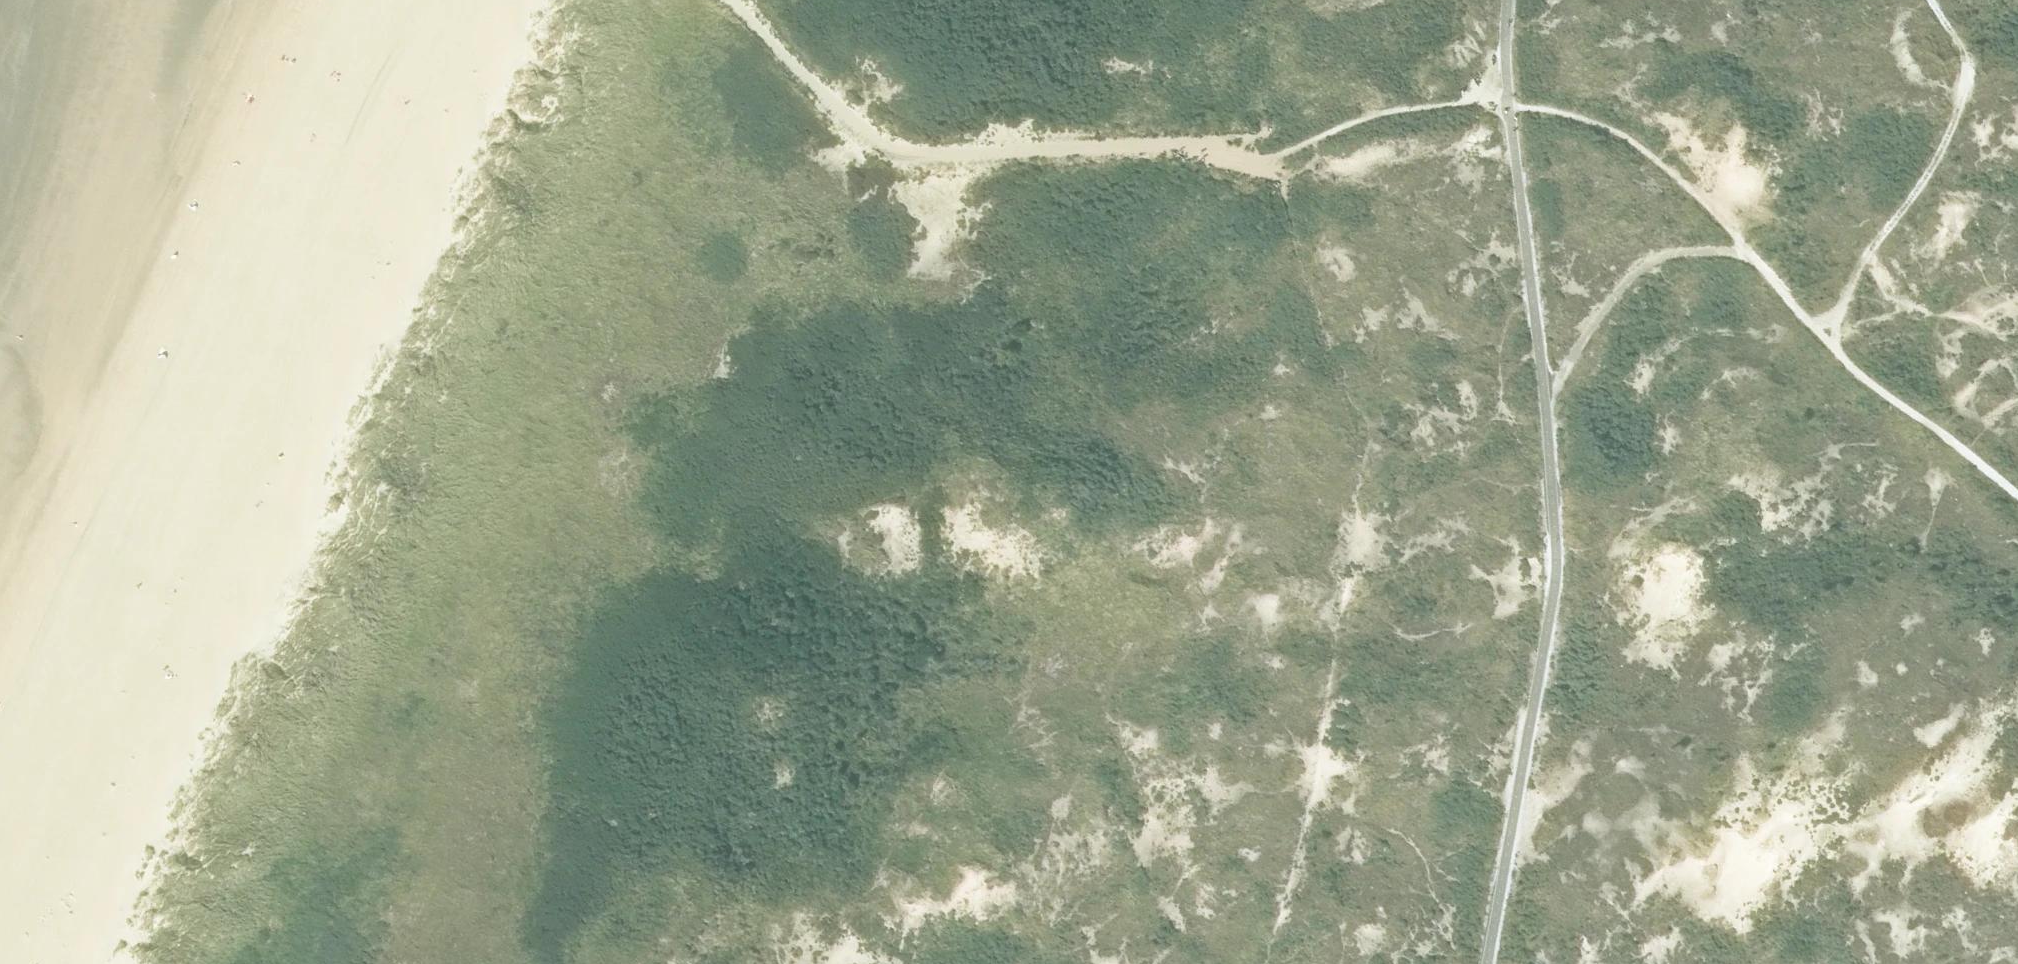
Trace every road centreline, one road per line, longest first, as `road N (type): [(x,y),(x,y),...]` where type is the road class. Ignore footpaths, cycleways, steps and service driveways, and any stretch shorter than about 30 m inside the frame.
road 1 (track): [(2017,497),(1853,369),(1735,236),(1625,137),(1583,119),(1509,105)]
road 2 (track): [(1823,336),(1933,163),(1967,91),(1963,48),(1931,0)]

